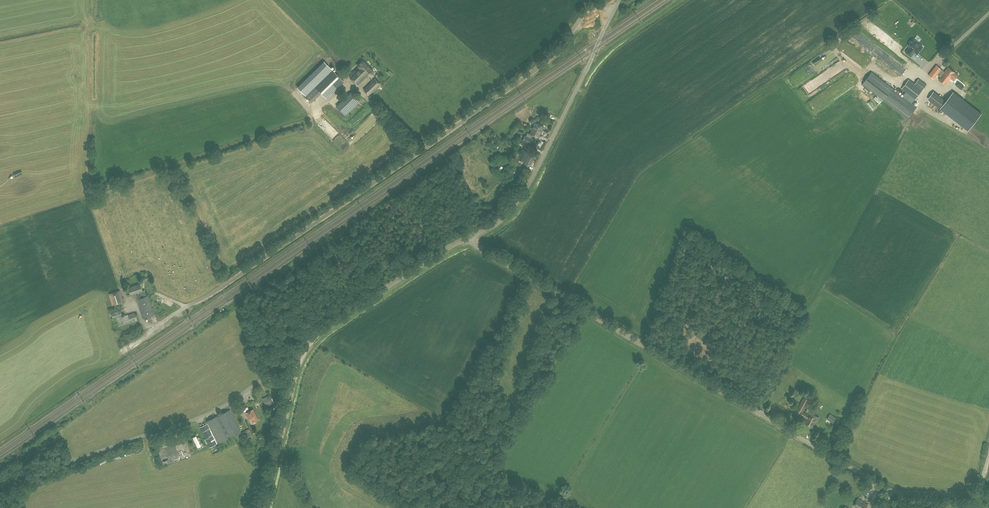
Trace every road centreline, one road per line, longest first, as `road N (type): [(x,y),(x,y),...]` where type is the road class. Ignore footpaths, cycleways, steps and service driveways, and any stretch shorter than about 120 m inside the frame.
road 1 (unclassified): [(988,496),(907,494),(875,484),(468,238)]
road 2 (unclassified): [(0,488),(219,409),(468,238)]
road 3 (unclassified): [(468,238),(515,207),(619,0)]
road 4 (track): [(310,343),(269,507)]

